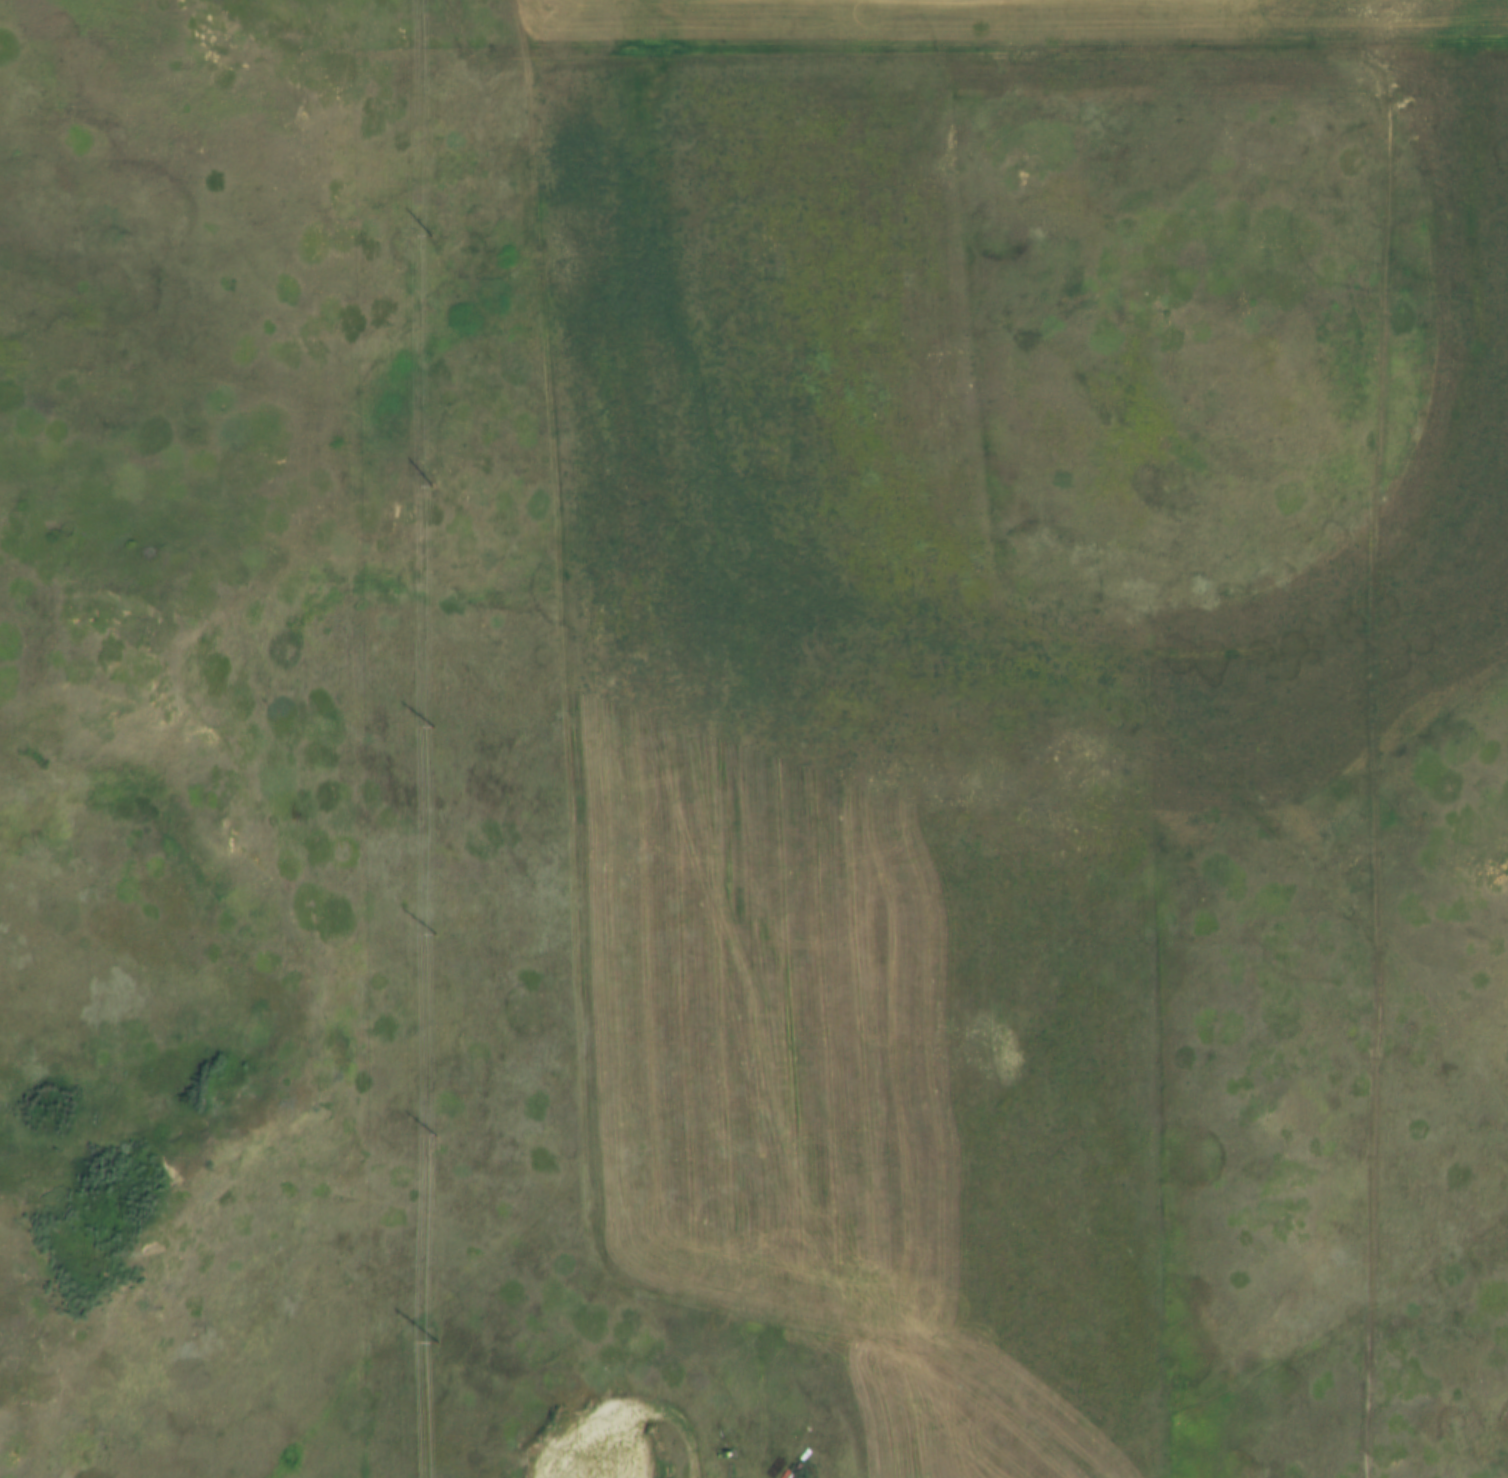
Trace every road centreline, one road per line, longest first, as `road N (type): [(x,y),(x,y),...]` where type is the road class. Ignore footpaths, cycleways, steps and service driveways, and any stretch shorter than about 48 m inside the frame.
road 1 (track): [(1109,1477),(912,1354),(635,1298),(614,1288),(591,1249),(535,169),(513,0)]

